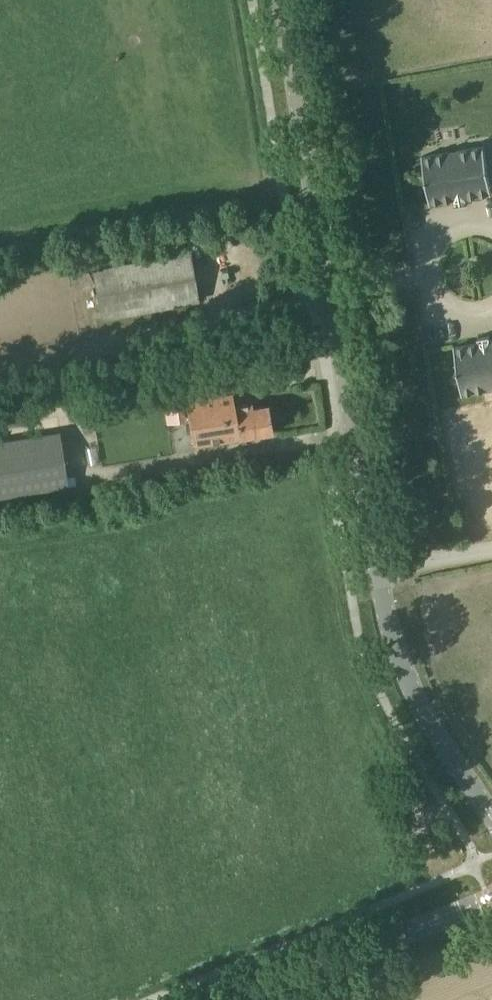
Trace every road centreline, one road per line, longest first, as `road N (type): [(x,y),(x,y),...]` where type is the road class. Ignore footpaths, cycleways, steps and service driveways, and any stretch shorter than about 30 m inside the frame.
road 1 (tertiary): [(491,816),(425,718),(383,597),(279,0)]
road 2 (tertiary): [(244,999),(491,898)]

